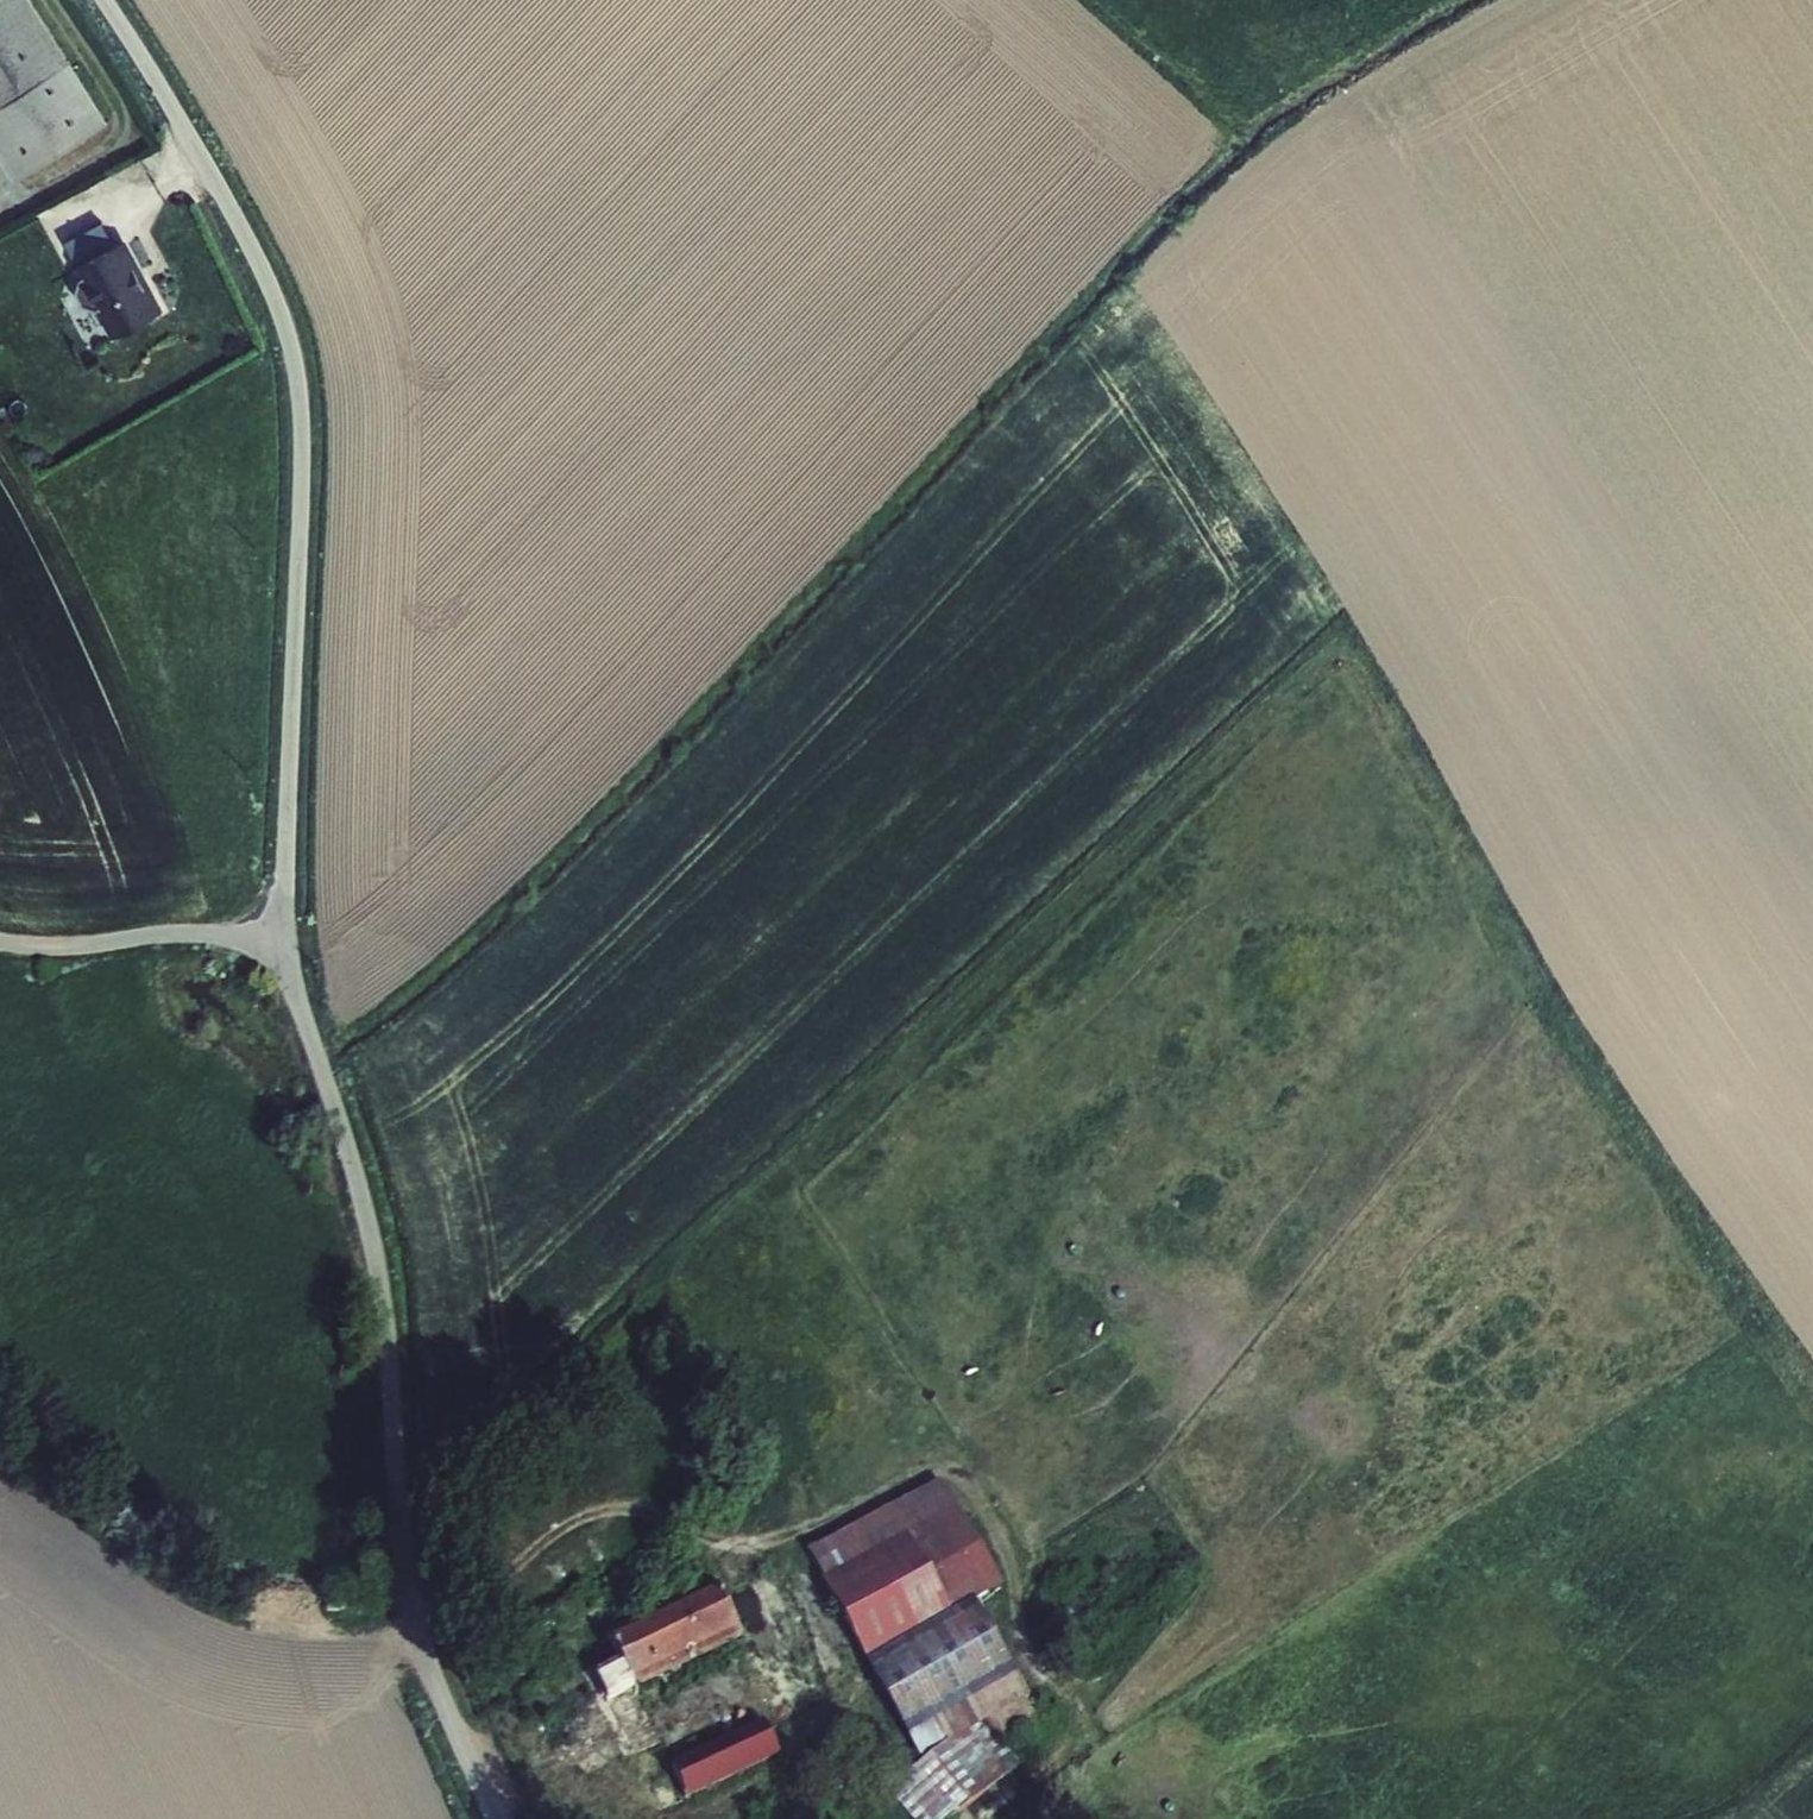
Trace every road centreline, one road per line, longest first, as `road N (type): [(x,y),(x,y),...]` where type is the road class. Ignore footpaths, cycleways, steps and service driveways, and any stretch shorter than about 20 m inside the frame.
road 1 (unclassified): [(104,0),(246,241),(292,363),(300,448),(286,923)]
road 2 (unclassified): [(286,923),(300,1004),(378,1277),(417,1614),(497,1818)]
road 3 (unclassified): [(0,941),(80,946),(286,923)]

